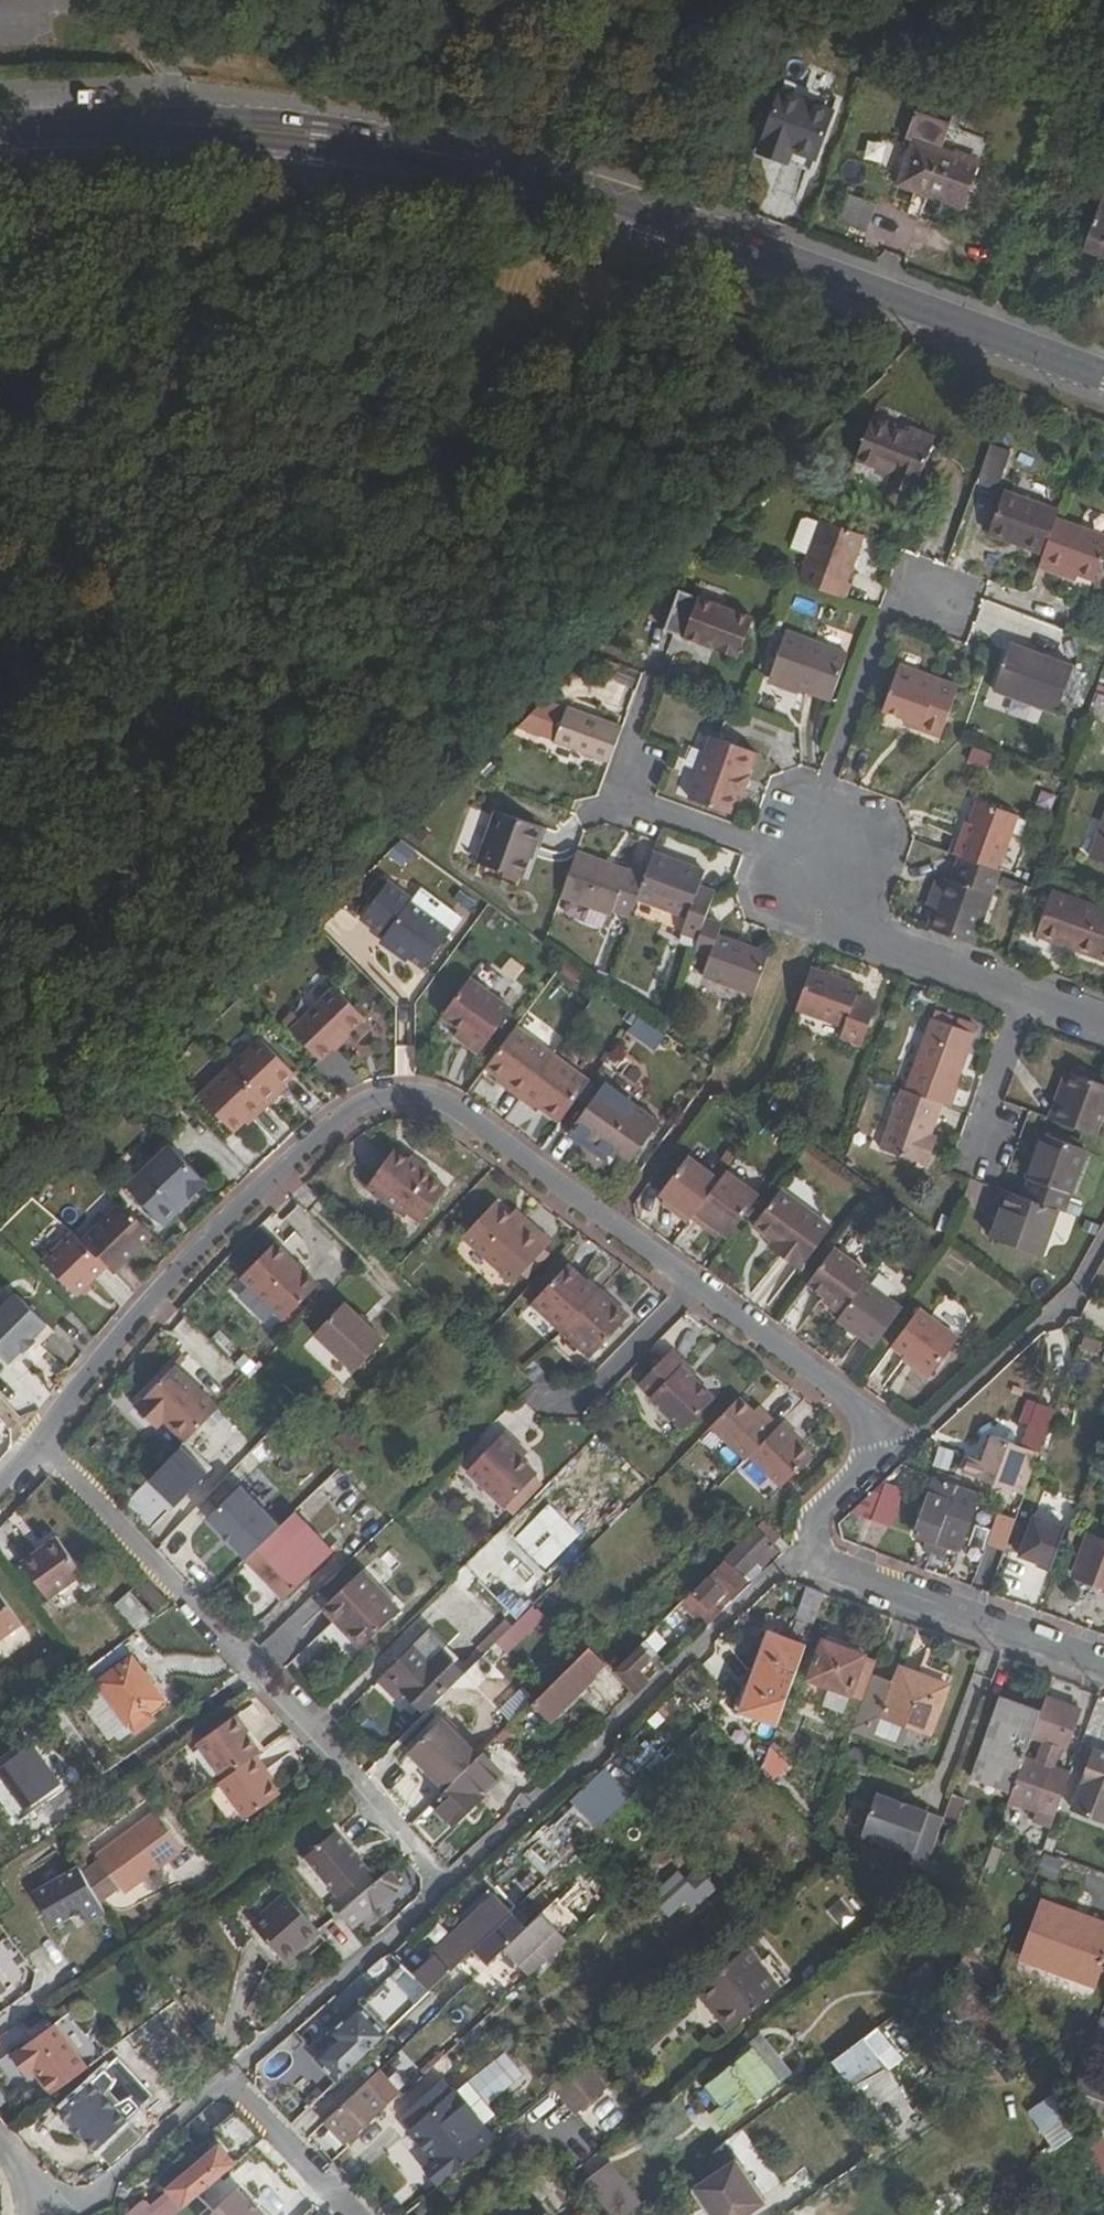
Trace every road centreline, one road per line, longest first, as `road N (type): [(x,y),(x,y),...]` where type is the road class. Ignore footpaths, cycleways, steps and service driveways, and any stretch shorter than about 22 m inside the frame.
road 1 (residential): [(863,1442),(867,1416),(468,1114),(413,1094),(359,1099),(311,1137),(109,1341),(40,1438)]
road 2 (tertiary): [(486,162),(621,202),(1103,378)]
road 3 (residential): [(442,1888),(40,1438)]
road 4 (residential): [(799,1555),(442,1888)]
road 5 (residential): [(803,861),(818,927),(1103,1024)]
road 6 (residential): [(803,861),(901,584),(943,602)]
road 7 (residential): [(799,1555),(1103,1665)]
road 8 (tertiary): [(486,162),(435,143),(268,117),(169,124)]
road 9 (tertiary): [(169,124),(428,163),(486,162)]
road 10 (residential): [(442,1888),(228,2078)]
road 11 (residential): [(228,2078),(103,2184),(53,2210)]
road 12 (residential): [(641,778),(637,816),(803,861)]
road 13 (residential): [(356,2214),(228,2078)]
road 14 (tertiary): [(0,122),(169,124)]
road 15 (residential): [(863,1442),(855,1465),(817,1500),(799,1555)]

